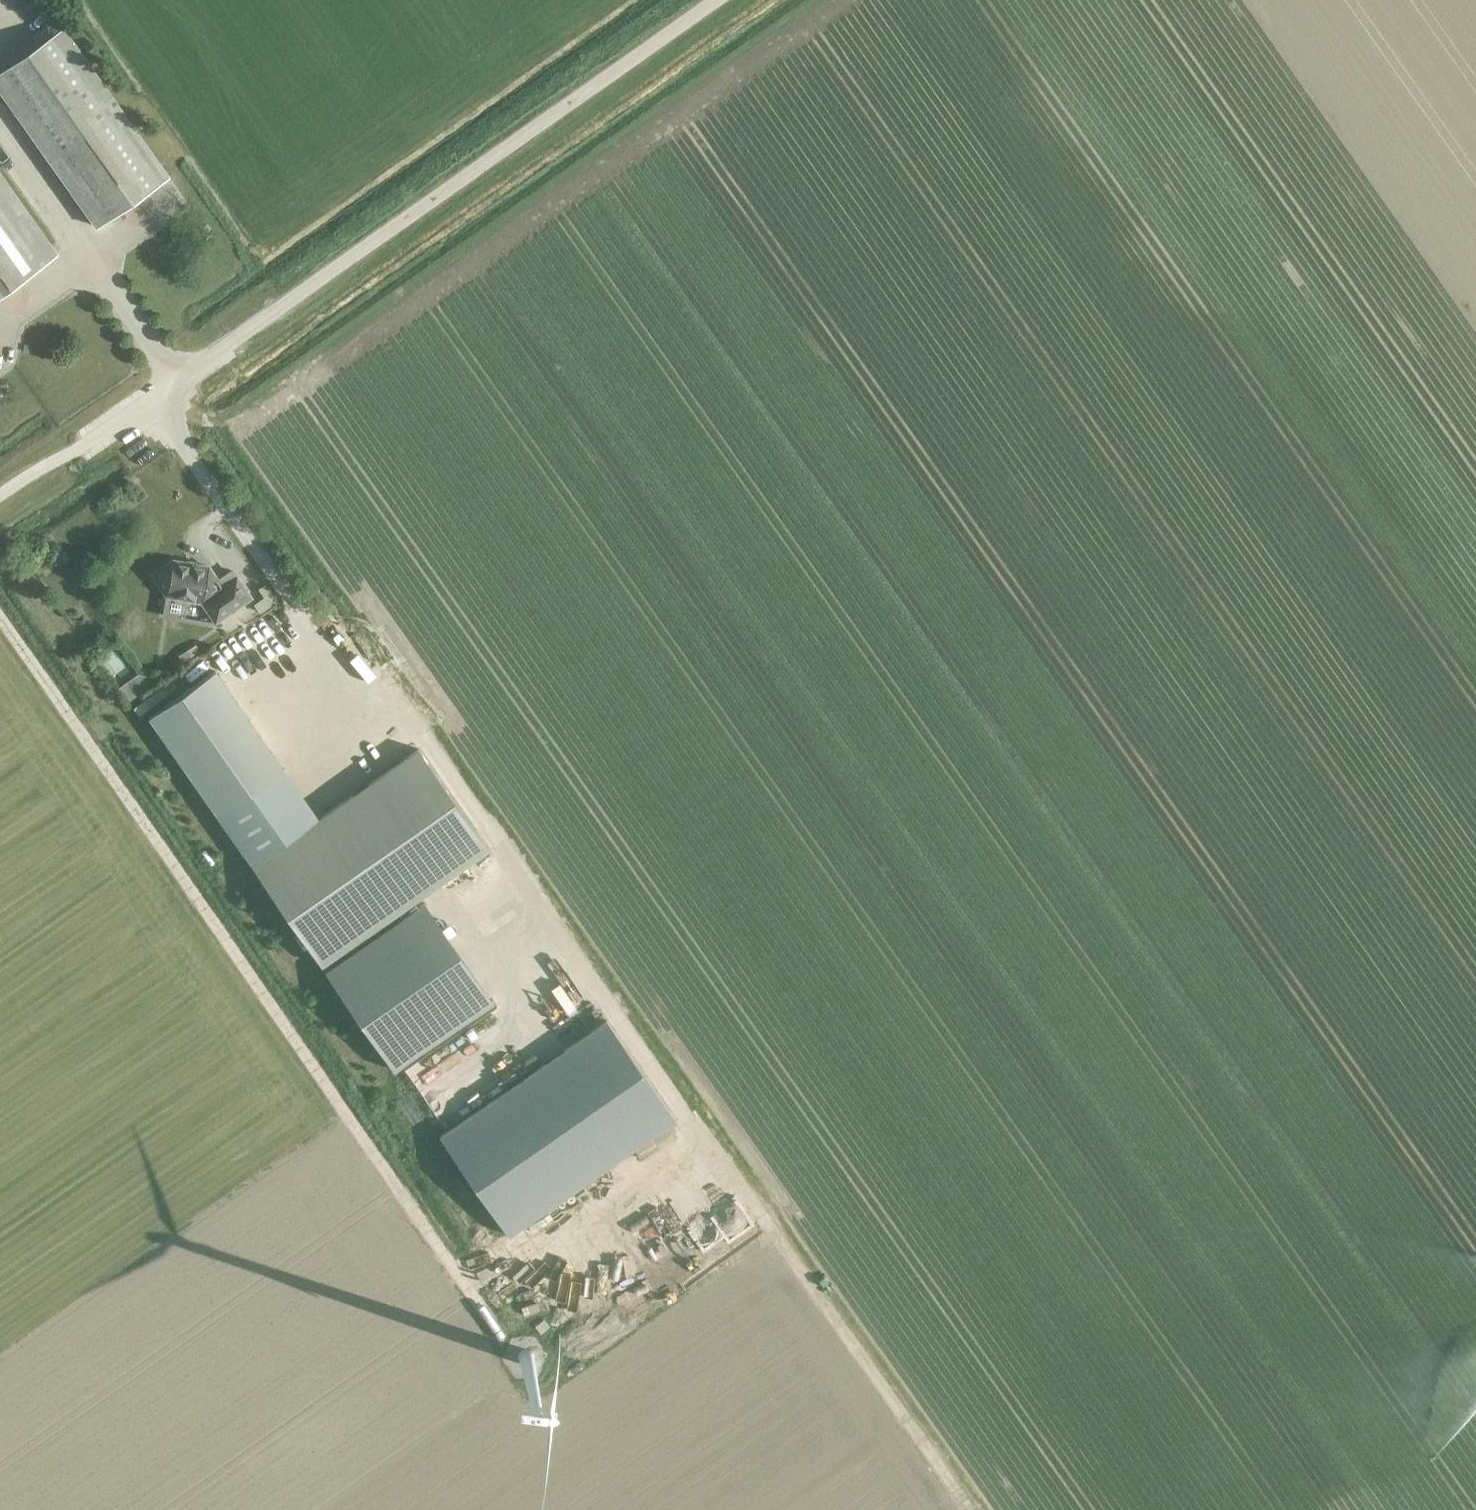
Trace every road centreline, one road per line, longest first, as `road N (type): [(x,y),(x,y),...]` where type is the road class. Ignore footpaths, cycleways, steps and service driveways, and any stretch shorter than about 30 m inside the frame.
road 1 (residential): [(713,0),(74,449)]

